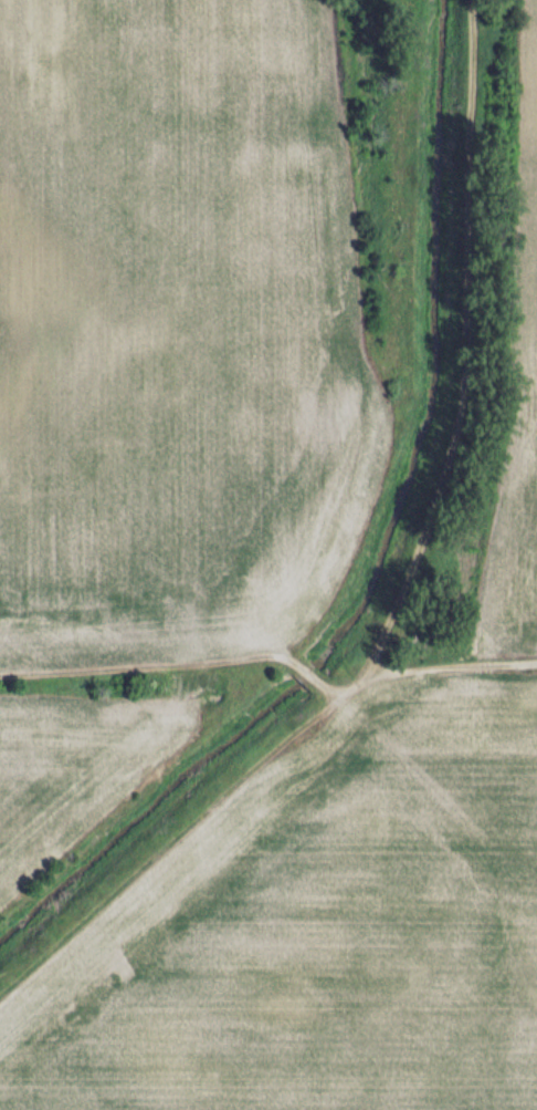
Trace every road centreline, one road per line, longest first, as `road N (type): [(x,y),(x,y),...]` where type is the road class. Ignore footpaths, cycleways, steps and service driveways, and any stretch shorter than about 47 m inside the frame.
road 1 (residential): [(0,673),(536,666)]

